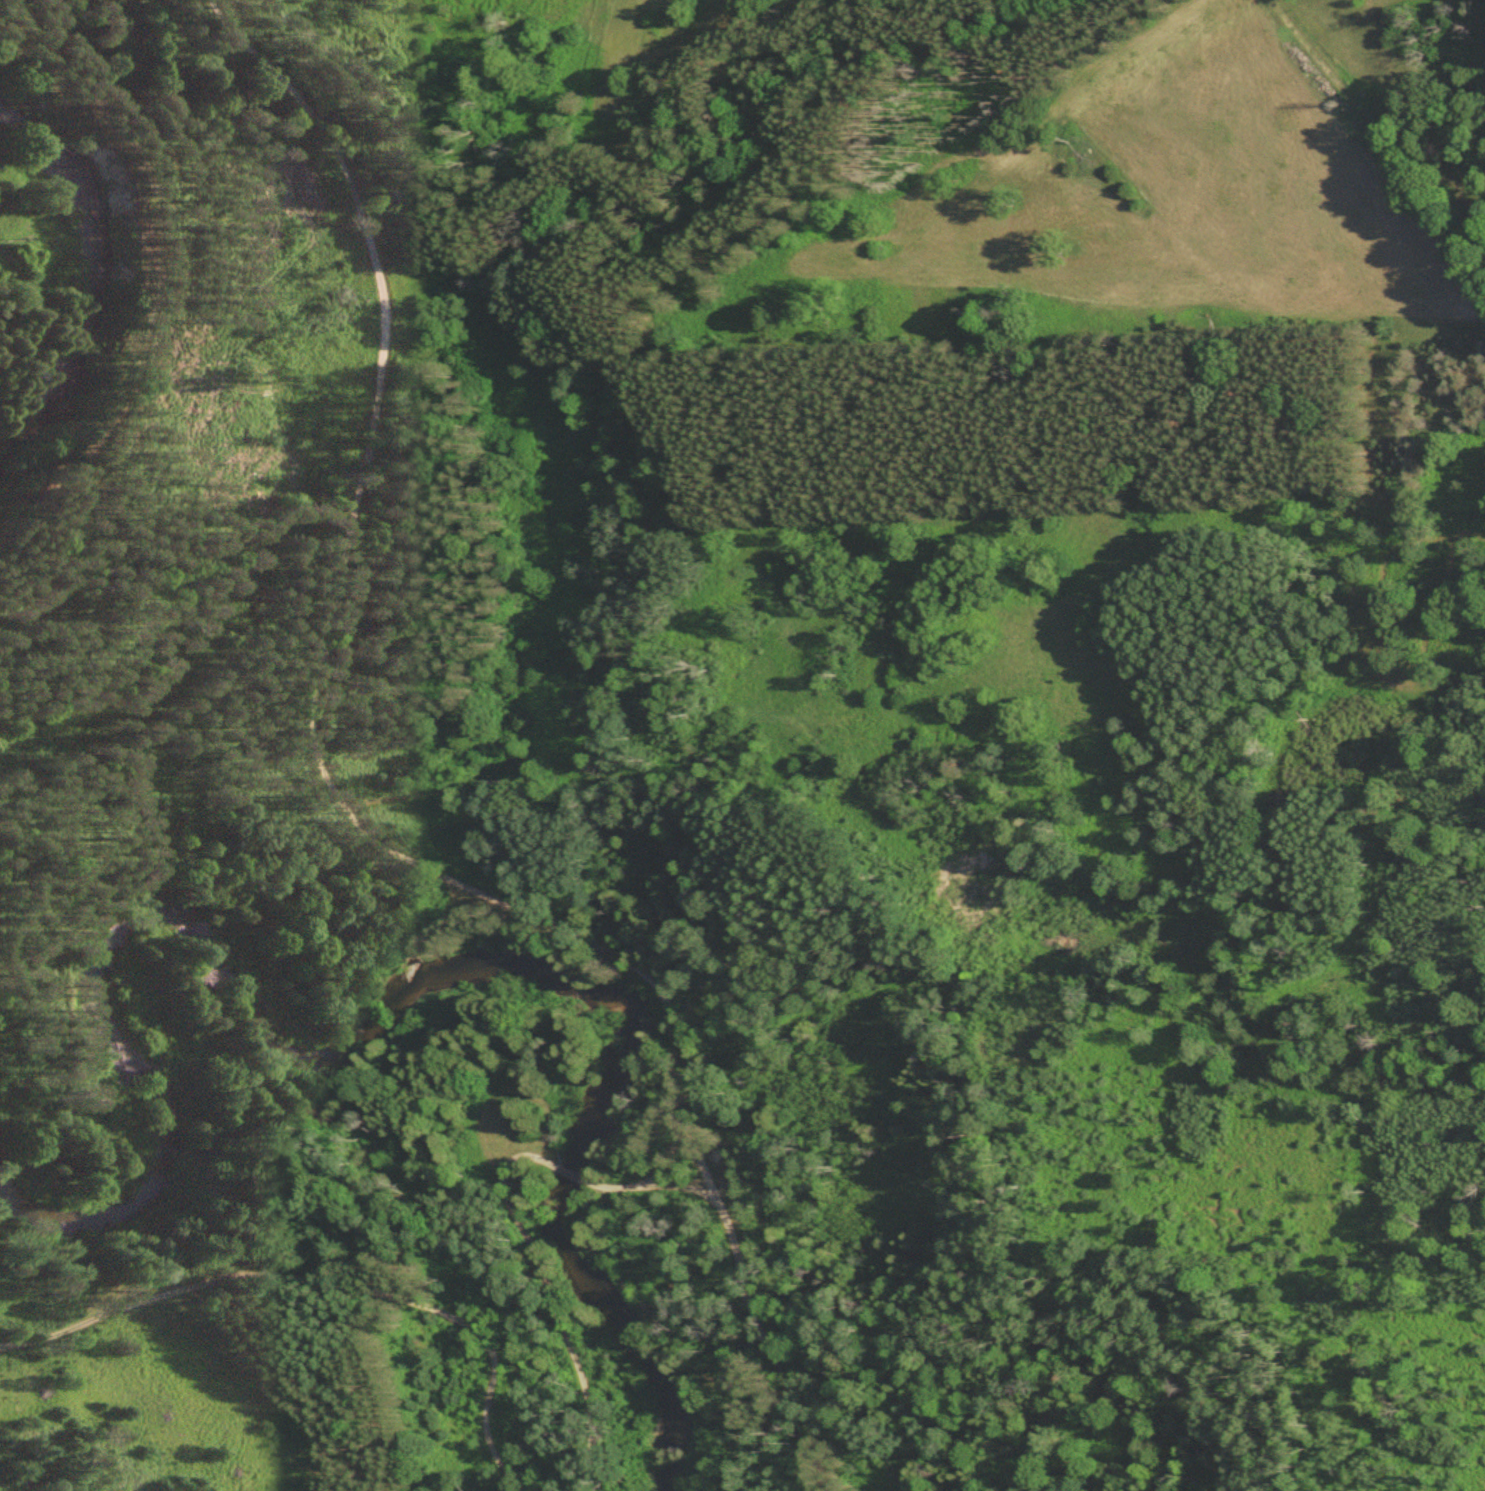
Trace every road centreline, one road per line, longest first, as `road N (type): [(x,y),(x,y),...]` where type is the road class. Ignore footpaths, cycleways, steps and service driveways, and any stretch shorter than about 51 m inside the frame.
road 1 (residential): [(825,1490),(794,1387),(751,1300),(667,996),(639,963),(354,819),(327,769),(313,722),(335,567),(382,383),(385,293),(359,192),(298,97),(212,25),(204,0)]
road 2 (track): [(1484,284),(1263,0)]

